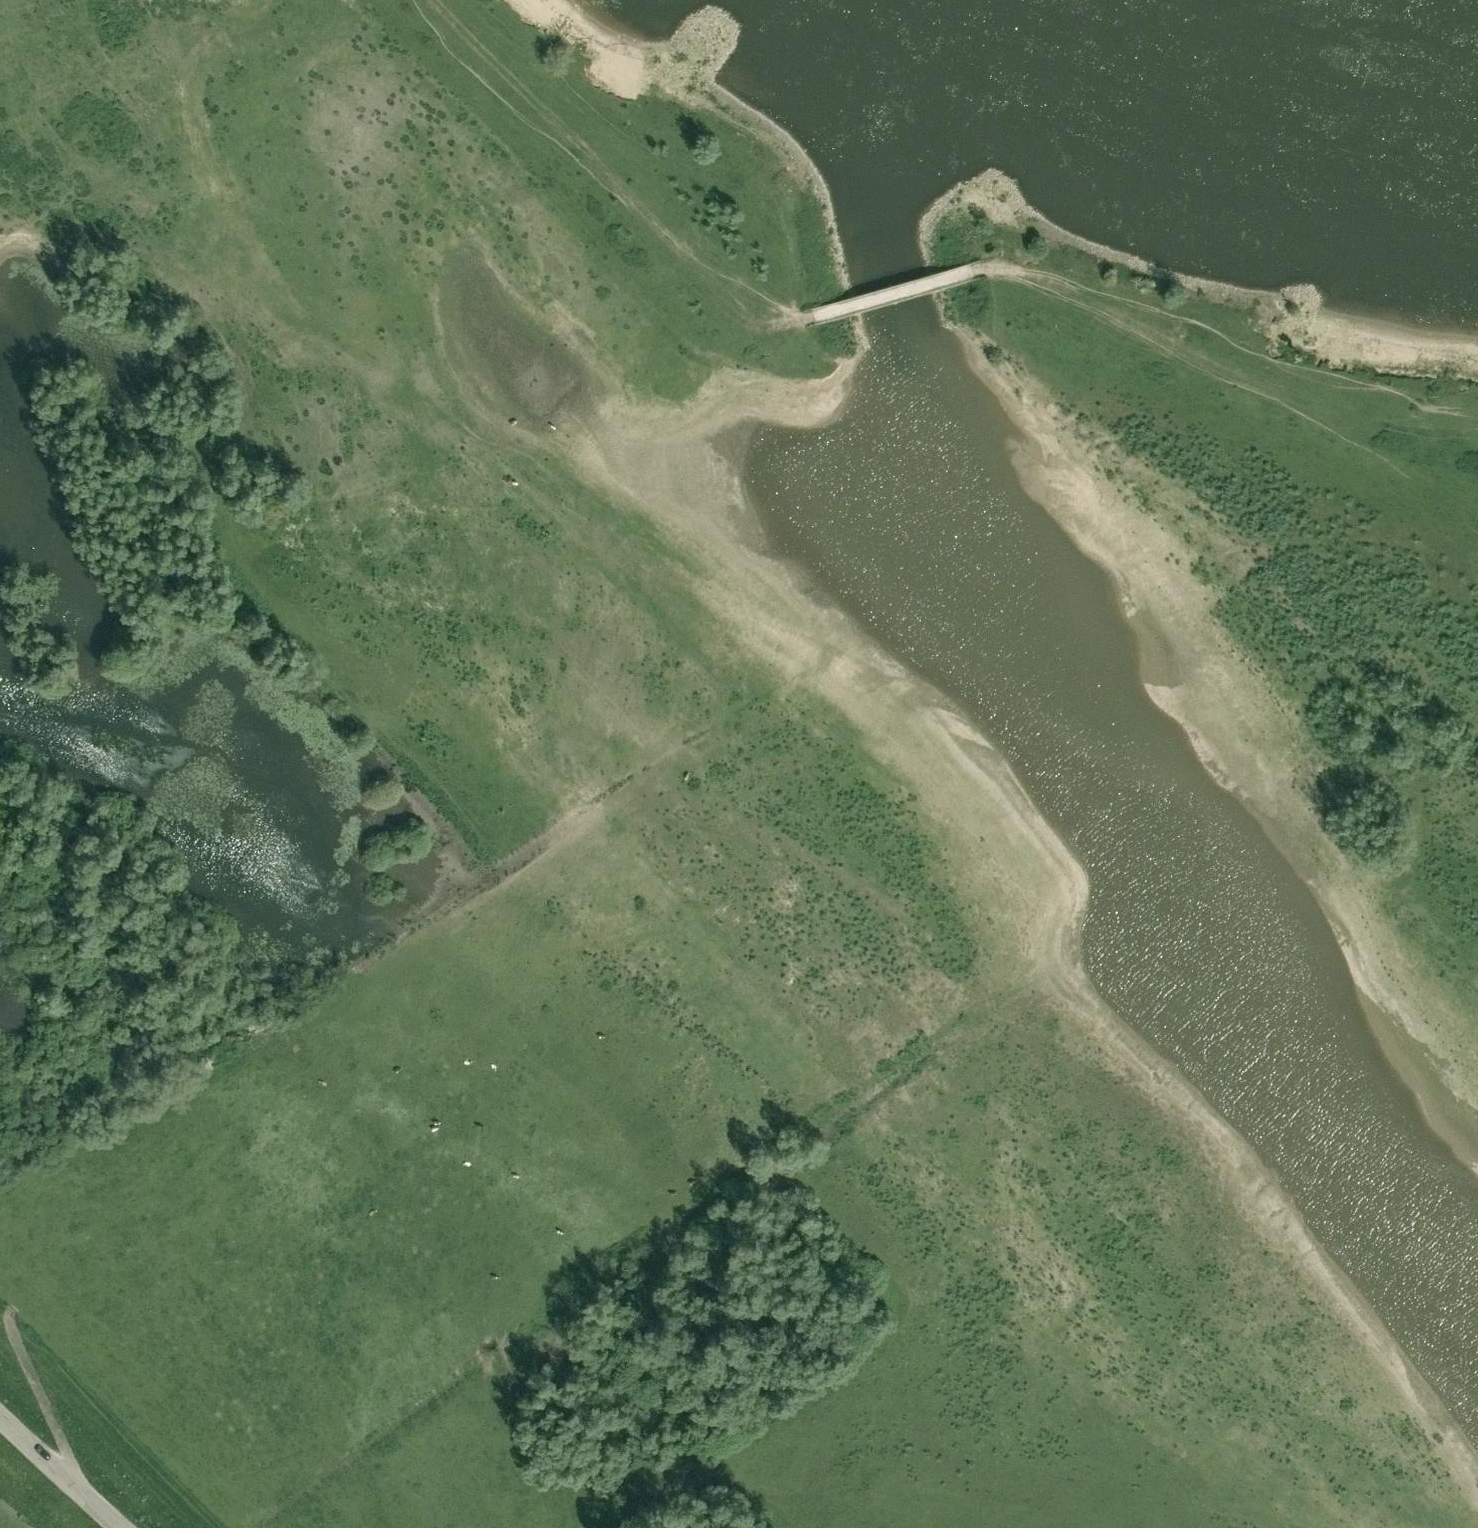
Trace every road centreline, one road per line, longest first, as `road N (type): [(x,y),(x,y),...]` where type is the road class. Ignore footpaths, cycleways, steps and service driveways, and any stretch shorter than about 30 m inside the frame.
road 1 (track): [(421,0),(734,303),(782,314),(836,309),(998,271),(1233,355)]
road 2 (tertiary): [(123,1527),(0,1415)]

